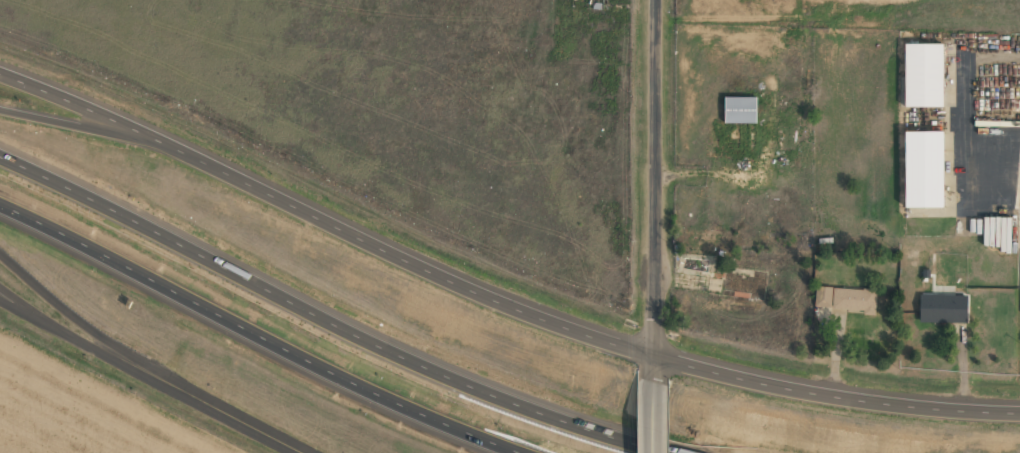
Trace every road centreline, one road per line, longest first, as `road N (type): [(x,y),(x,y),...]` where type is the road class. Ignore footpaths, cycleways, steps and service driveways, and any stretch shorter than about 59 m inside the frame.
road 1 (trunk): [(1019,412),(855,399),(726,376),(566,330),(441,279),(194,154)]
road 2 (motorway): [(640,452),(474,397),(0,155)]
road 3 (motorway): [(0,206),(399,404),(521,452)]
road 4 (tertiary): [(653,355),(655,0)]
road 5 (tertiary): [(176,392),(0,253)]
road 6 (tertiary): [(194,154),(0,73)]
road 7 (motorway): [(194,154),(0,113)]
road 8 (tertiary): [(0,301),(176,392)]
road 9 (tertiary): [(176,392),(294,452)]

